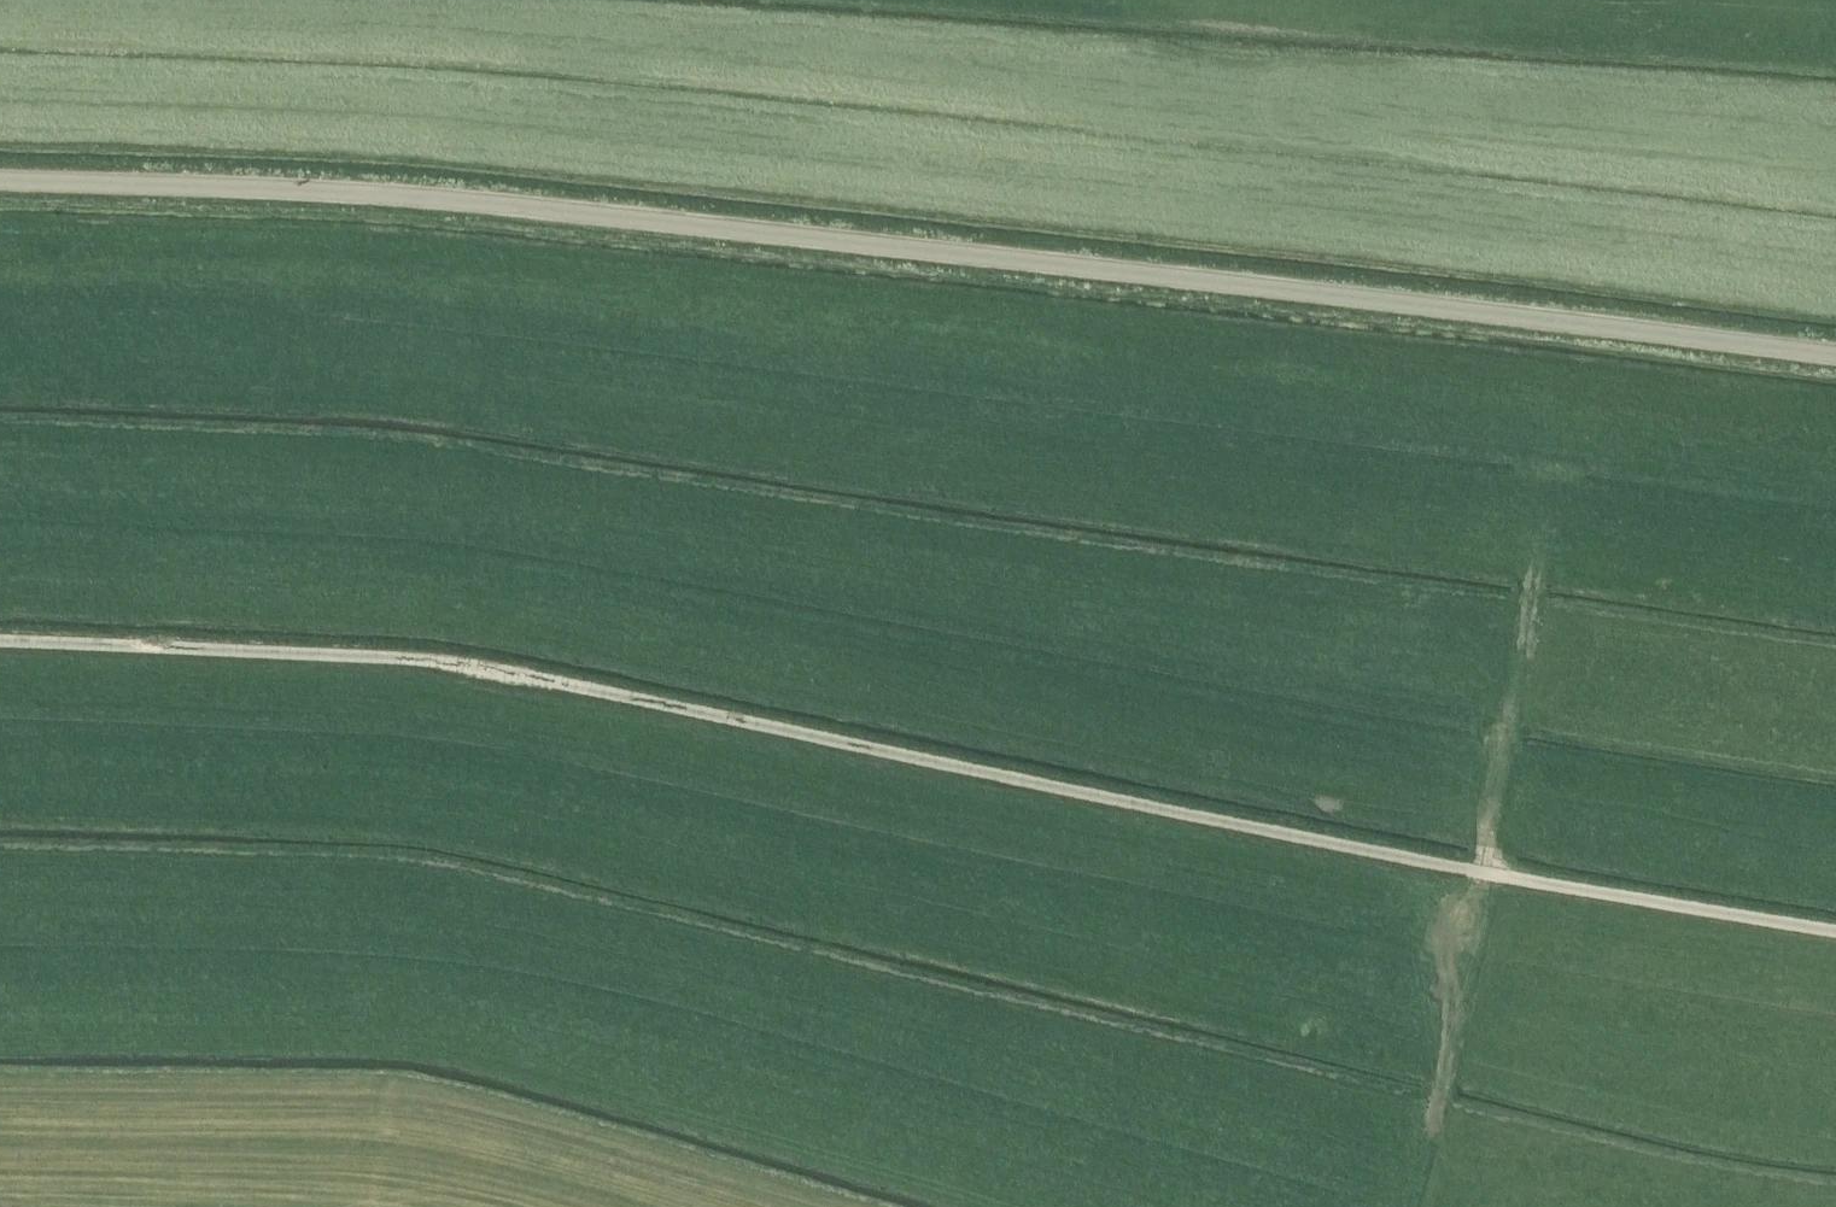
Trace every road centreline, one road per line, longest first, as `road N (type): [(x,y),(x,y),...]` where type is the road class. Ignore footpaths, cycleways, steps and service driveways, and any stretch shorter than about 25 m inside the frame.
road 1 (unclassified): [(1835,353),(590,211),(326,190),(0,180)]

